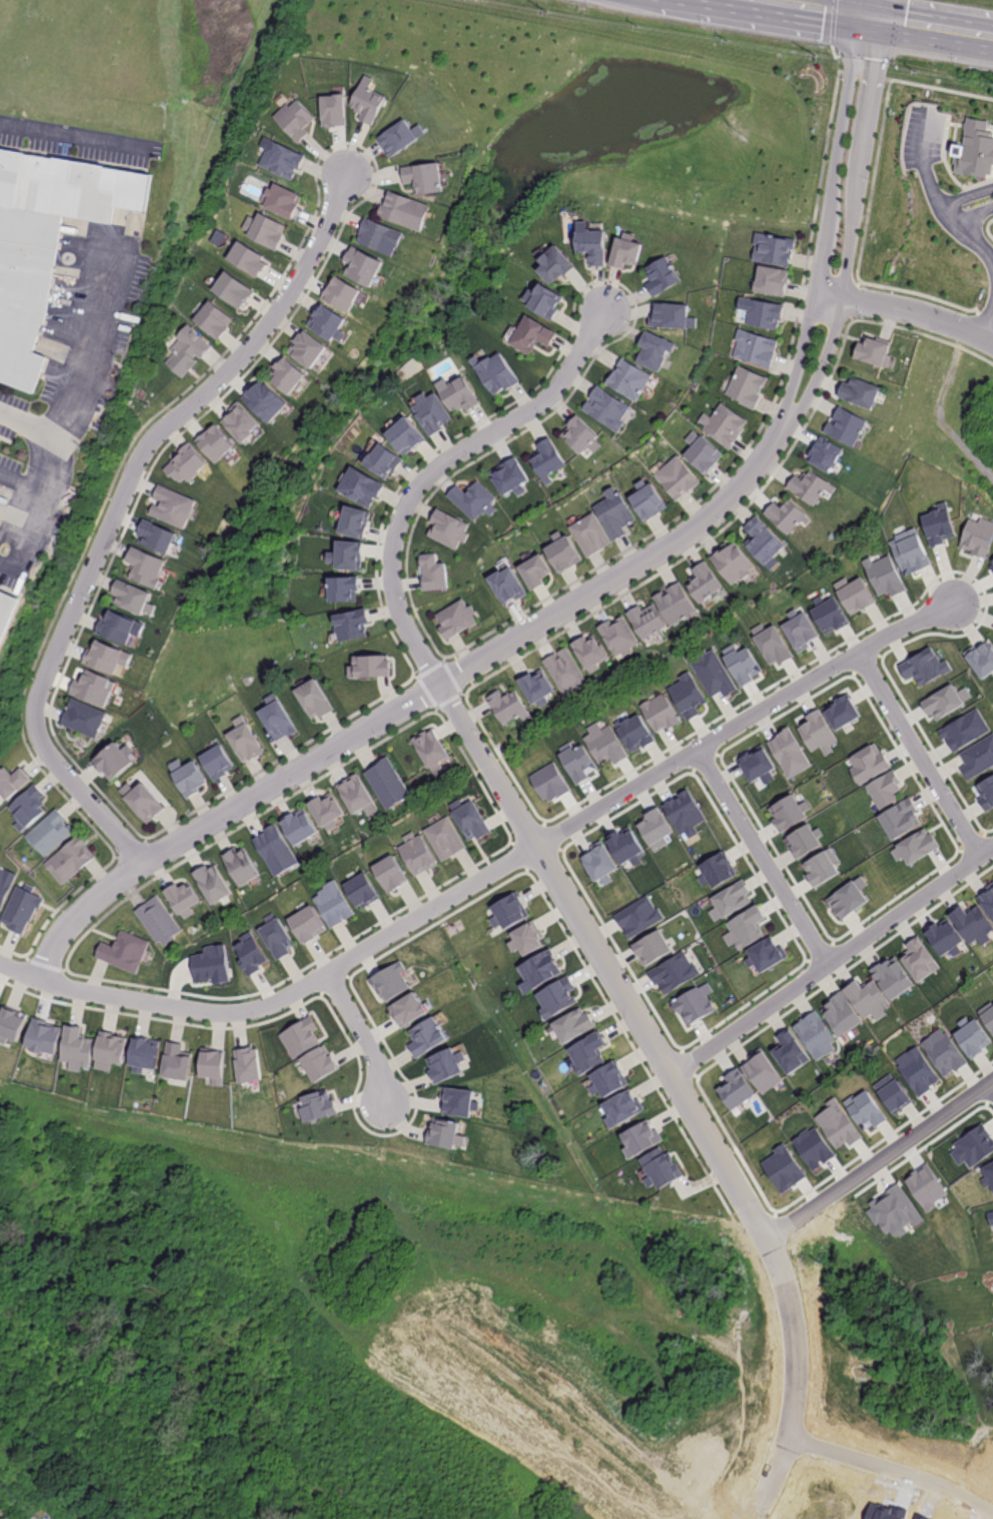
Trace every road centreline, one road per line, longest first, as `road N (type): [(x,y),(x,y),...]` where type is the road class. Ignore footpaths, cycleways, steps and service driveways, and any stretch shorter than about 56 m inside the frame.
road 1 (residential): [(784,1445),(794,1376),(786,1283),(672,1074),(440,688),(395,590),(396,535),(418,491),(554,394),(605,312)]
road 2 (residential): [(0,962),(85,992),(212,1013),(267,1006),(888,634),(954,605)]
road 3 (residential): [(41,978),(58,940),(142,865),(671,547),(737,492),(777,441)]
road 4 (residential): [(348,177),(285,305),(230,373),(141,458),(40,697),(46,750),(142,865)]
road 5 (residential): [(992,847),(672,1074)]
road 6 (residential): [(861,18),(814,298)]
road 7 (residential): [(843,300),(881,21)]
road 8 (residential): [(992,1084),(765,1244)]
road 9 (residential): [(700,749),(826,965)]
road 10 (residential): [(860,653),(981,854)]
road 11 (residential): [(987,1518),(922,1485),(784,1445)]
road 12 (residential): [(777,441),(819,381),(843,300)]
road 13 (residential): [(992,343),(919,312),(843,300)]
road 14 (residential): [(814,298),(803,366),(777,441)]
road 15 (residential): [(329,974),(377,1060),(386,1105)]

